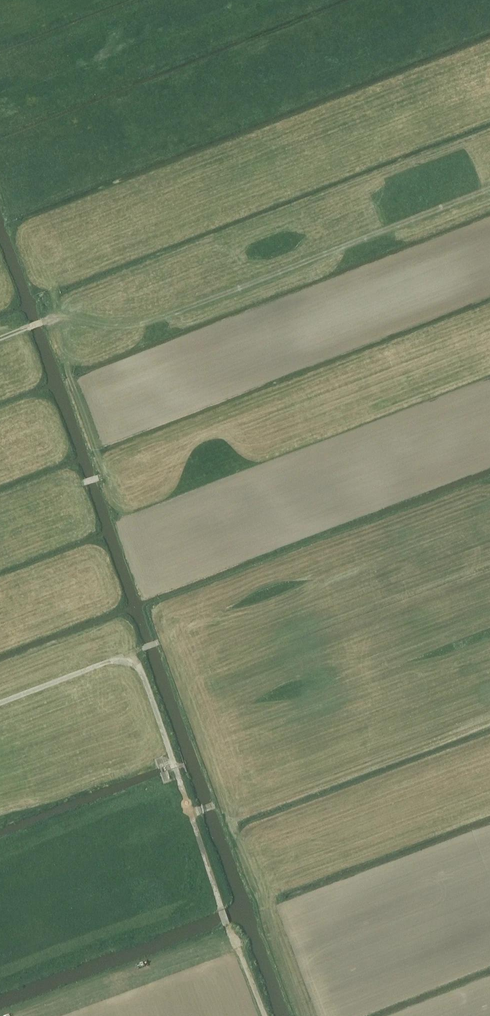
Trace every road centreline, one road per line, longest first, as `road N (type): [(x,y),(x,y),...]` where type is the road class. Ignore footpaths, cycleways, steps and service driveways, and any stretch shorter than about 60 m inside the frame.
road 1 (track): [(489,187),(141,324),(59,316),(49,322)]
road 2 (track): [(266,1015),(134,651)]
road 3 (track): [(51,281),(72,342),(68,372),(119,513)]
road 4 (track): [(0,703),(199,626)]

